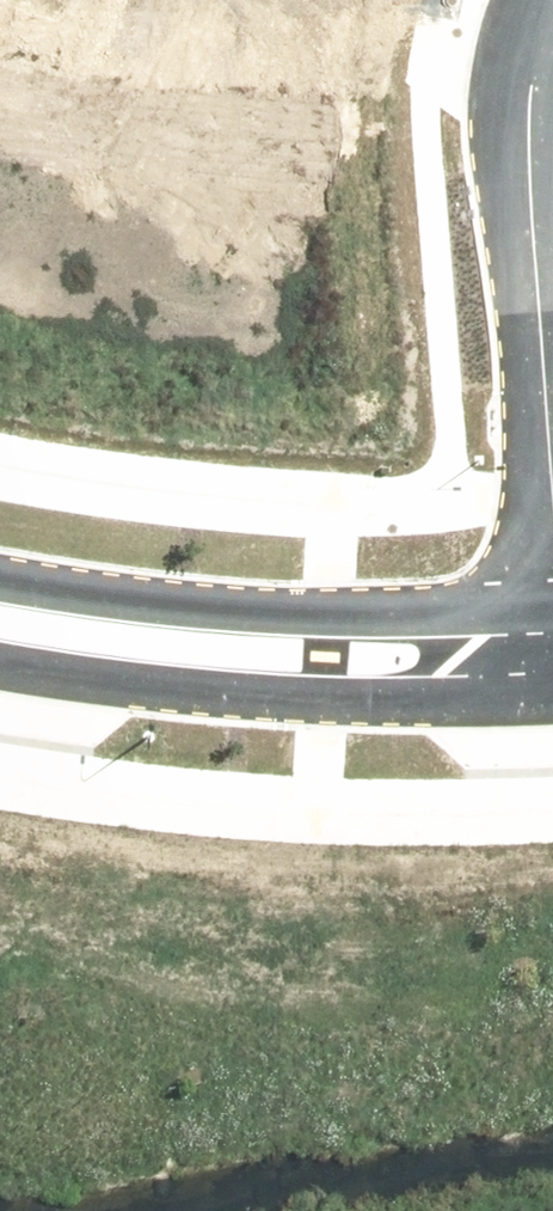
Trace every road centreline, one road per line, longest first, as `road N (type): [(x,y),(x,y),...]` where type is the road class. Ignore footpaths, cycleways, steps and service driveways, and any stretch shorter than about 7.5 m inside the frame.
road 1 (residential): [(552,703),(195,694),(0,664)]
road 2 (residential): [(0,578),(139,600),(339,614),(552,609)]
road 3 (residential): [(8,0),(293,42),(542,31)]
road 4 (residential): [(542,31),(527,137),(552,554)]

